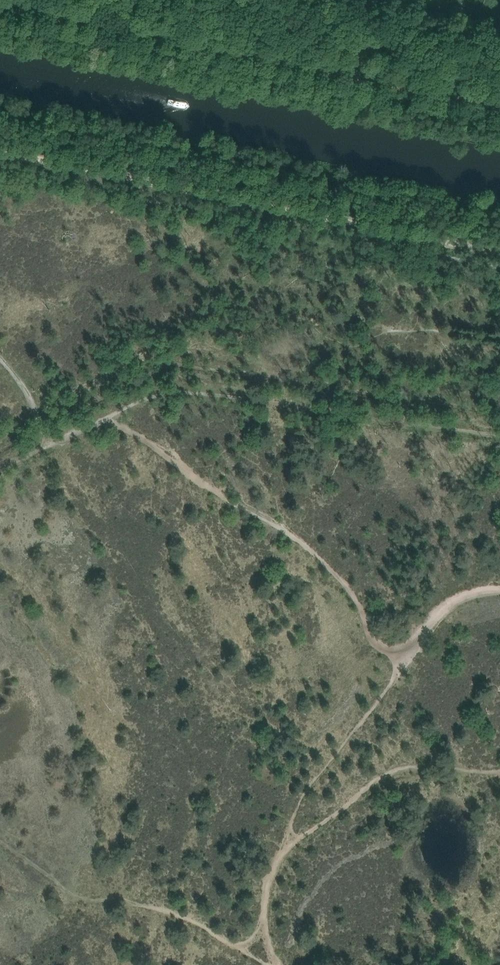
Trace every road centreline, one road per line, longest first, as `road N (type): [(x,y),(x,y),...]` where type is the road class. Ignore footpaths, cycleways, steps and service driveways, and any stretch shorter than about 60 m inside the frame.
road 1 (unclassified): [(499,254),(0,150)]

